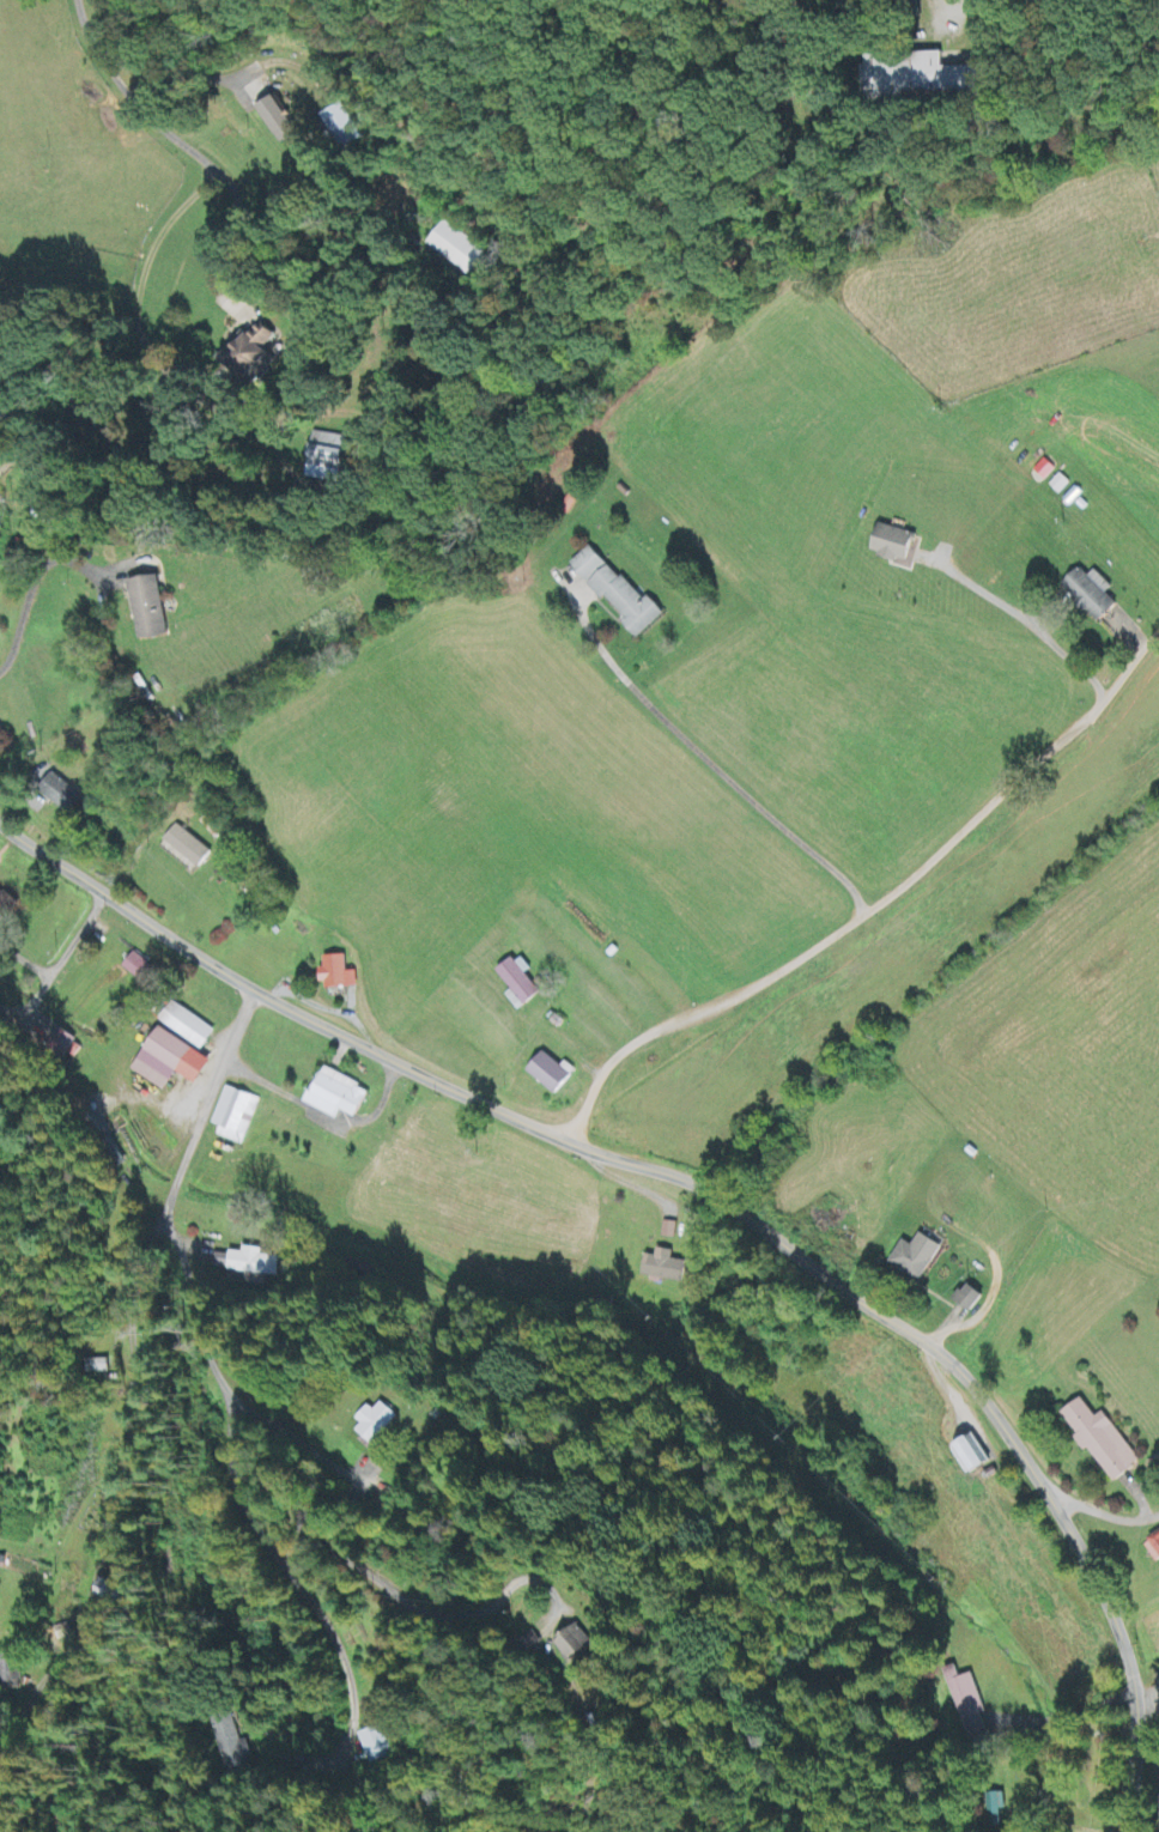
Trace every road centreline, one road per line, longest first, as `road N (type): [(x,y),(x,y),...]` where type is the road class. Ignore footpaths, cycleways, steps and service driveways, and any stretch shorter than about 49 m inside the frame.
road 1 (residential): [(0,813),(12,836),(256,991),(571,1140),(700,1185),(952,1364),(1057,1503),(1118,1618),(1133,1831)]
road 2 (residential): [(256,991),(168,1219),(214,1372),(247,1413),(352,1482),(329,1528),(354,1564),(425,1613),(463,1615),(502,1593)]
road 3 (residential): [(571,1140),(605,1076),(642,1039),(770,979),(839,935),(1092,717),(1158,645)]
road 4 (residential): [(77,0),(92,42),(132,99),(223,177)]

